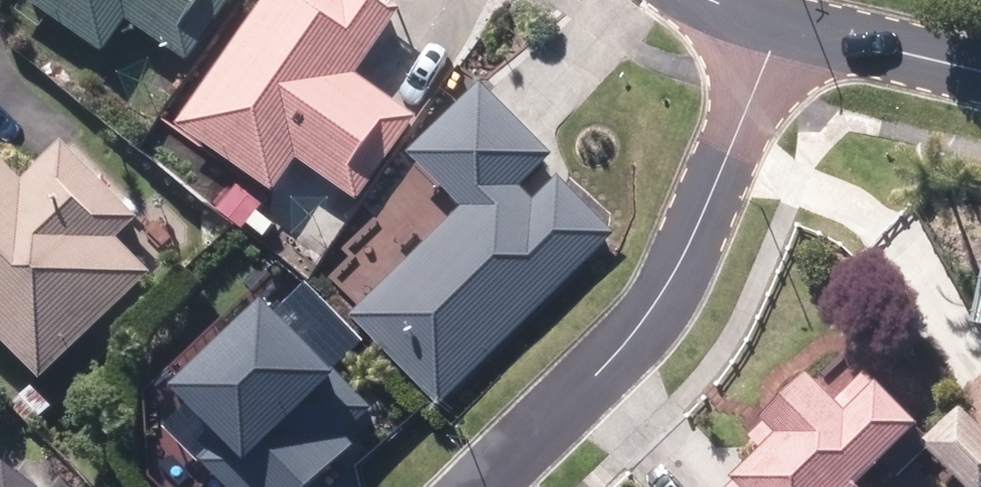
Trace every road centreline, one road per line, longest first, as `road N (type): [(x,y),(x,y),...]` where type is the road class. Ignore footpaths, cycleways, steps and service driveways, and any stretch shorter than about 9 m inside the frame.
road 1 (residential): [(485,486),(631,345),(666,296),(778,29)]
road 2 (residential): [(778,29),(980,73)]

